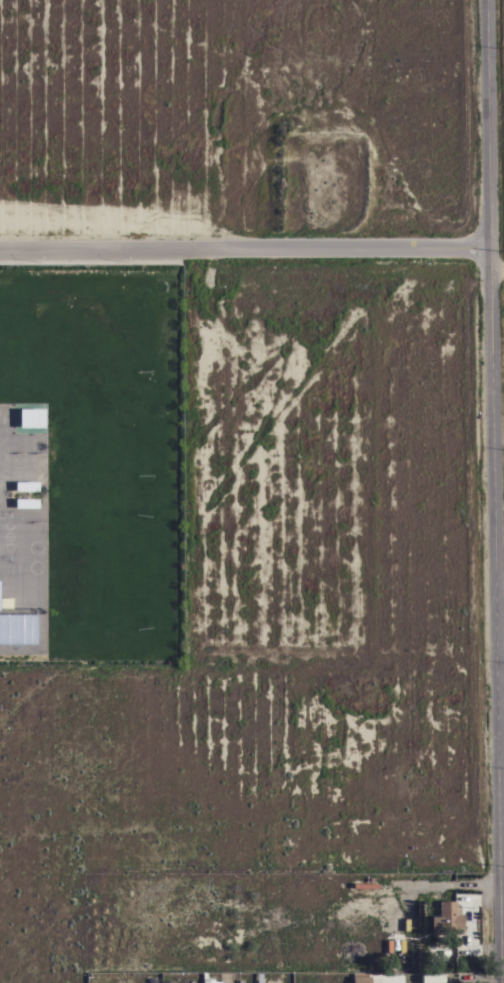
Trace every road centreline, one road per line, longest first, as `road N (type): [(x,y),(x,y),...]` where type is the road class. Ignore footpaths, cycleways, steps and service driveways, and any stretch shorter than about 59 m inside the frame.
road 1 (secondary): [(503,982),(487,0)]
road 2 (residential): [(0,248),(491,249)]

